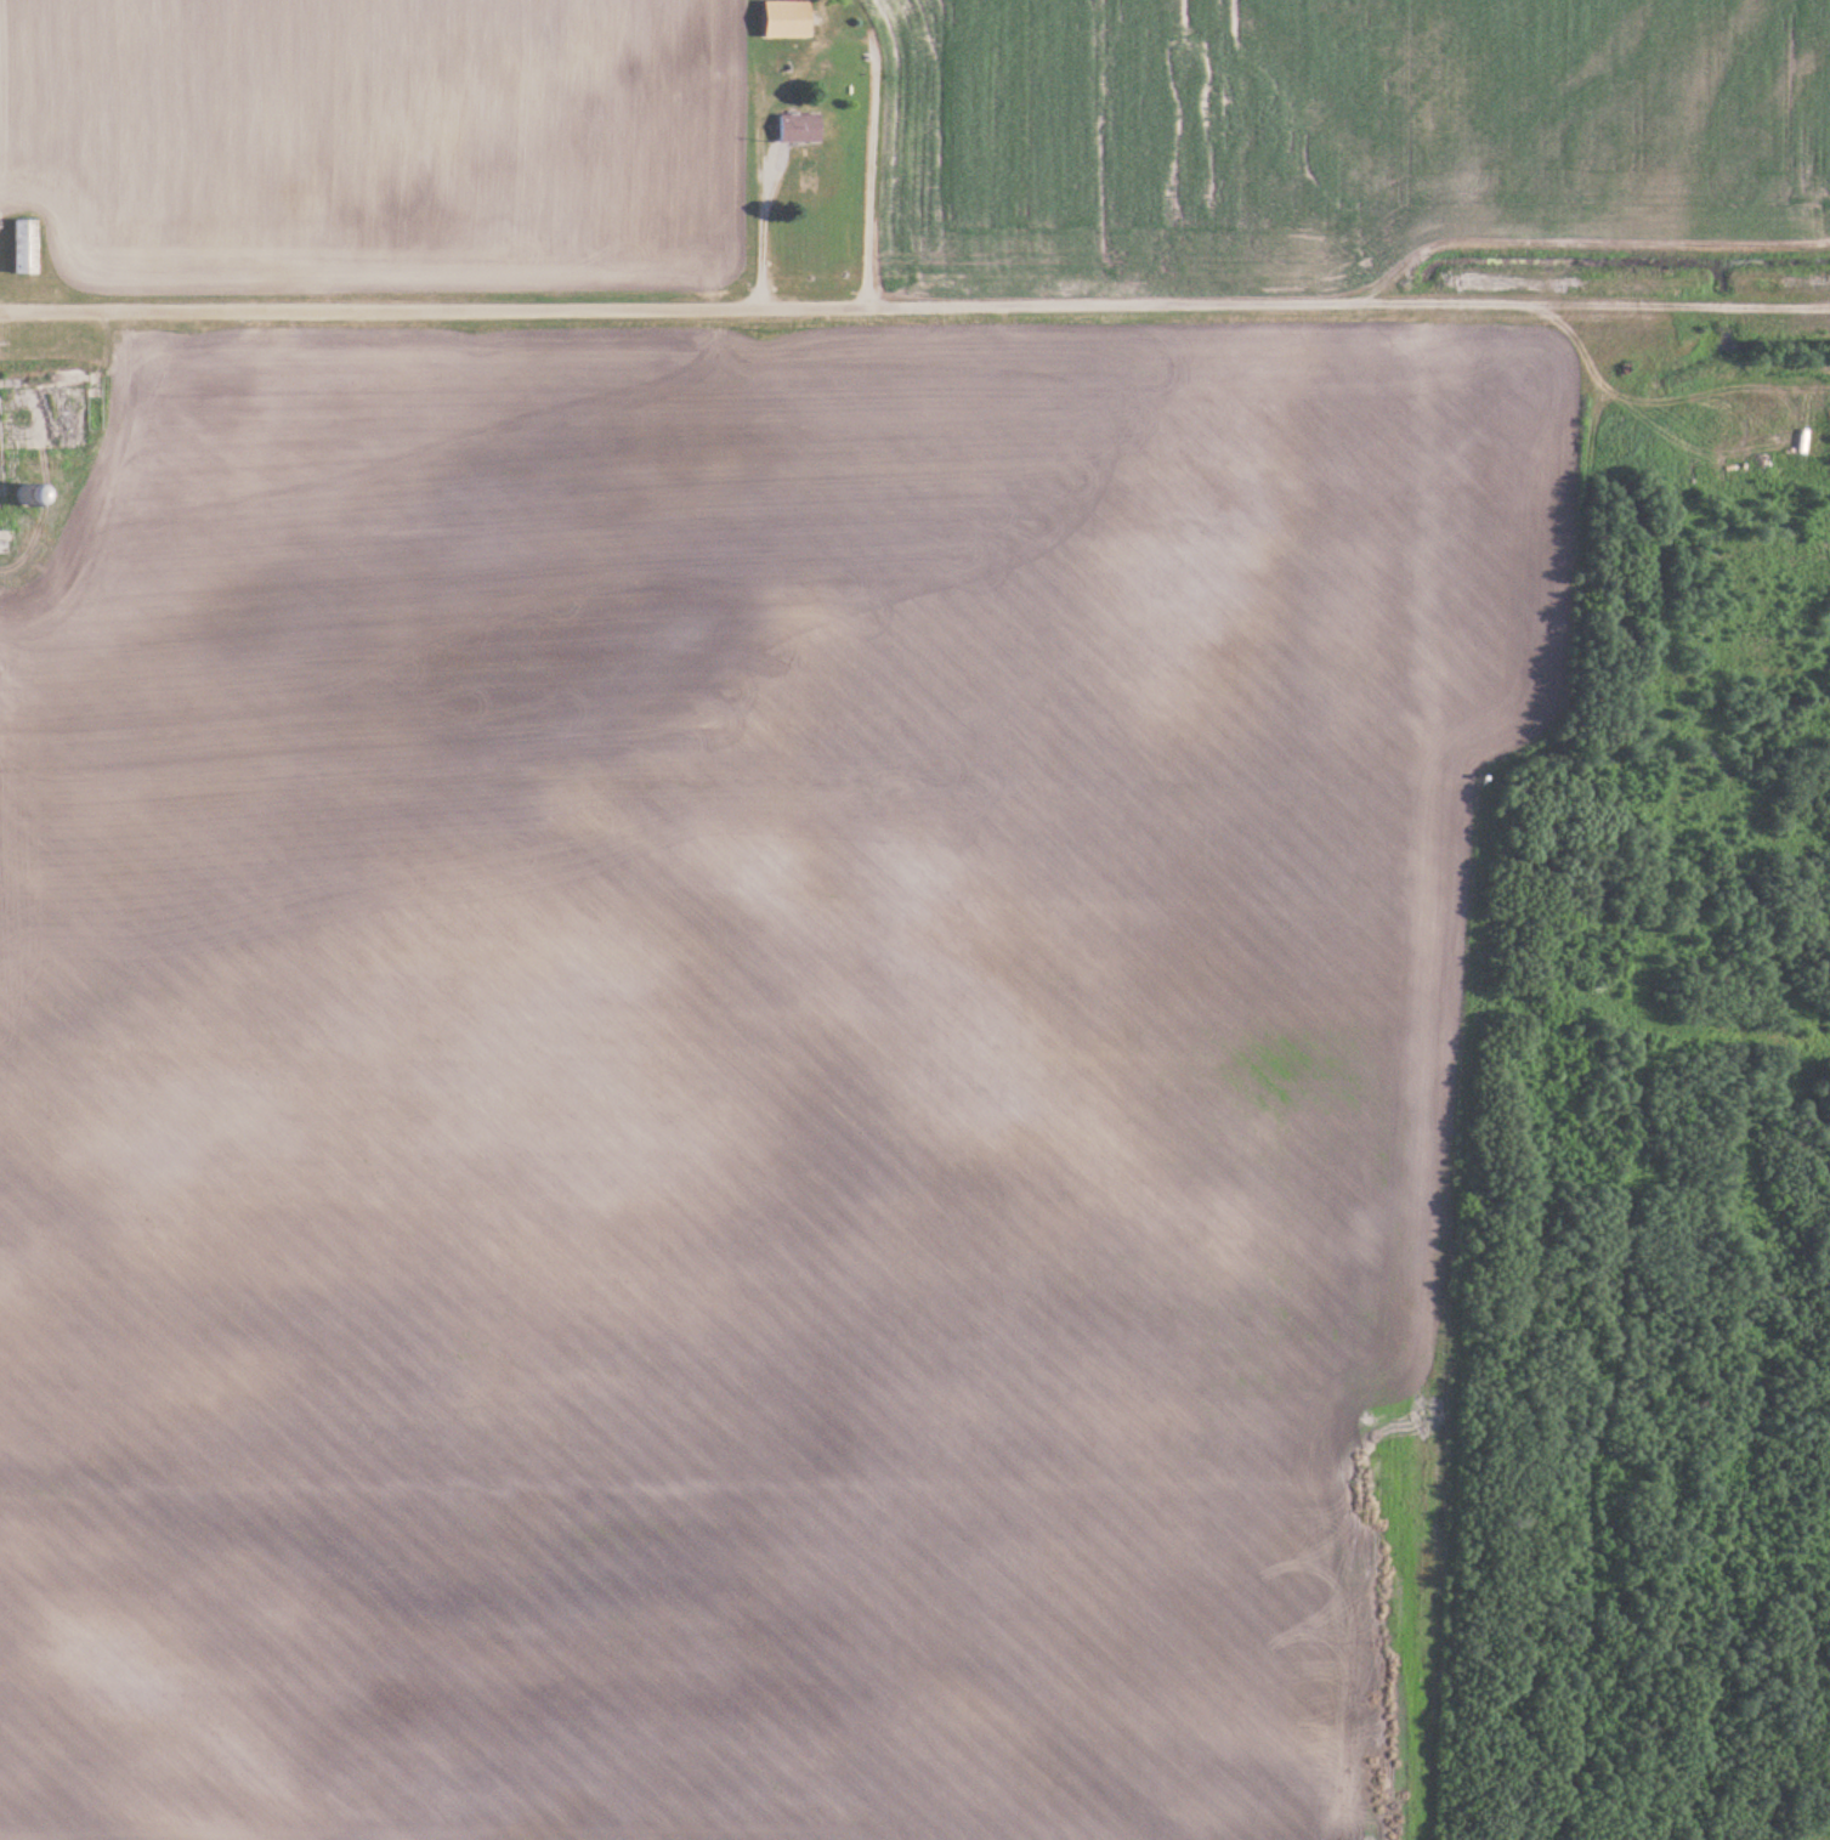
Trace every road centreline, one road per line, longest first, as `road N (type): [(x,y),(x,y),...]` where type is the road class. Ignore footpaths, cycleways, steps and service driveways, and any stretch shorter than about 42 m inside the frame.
road 1 (residential): [(1829,240),(1463,238),(1403,248),(1342,299),(0,313)]
road 2 (residential): [(758,304),(758,119)]

